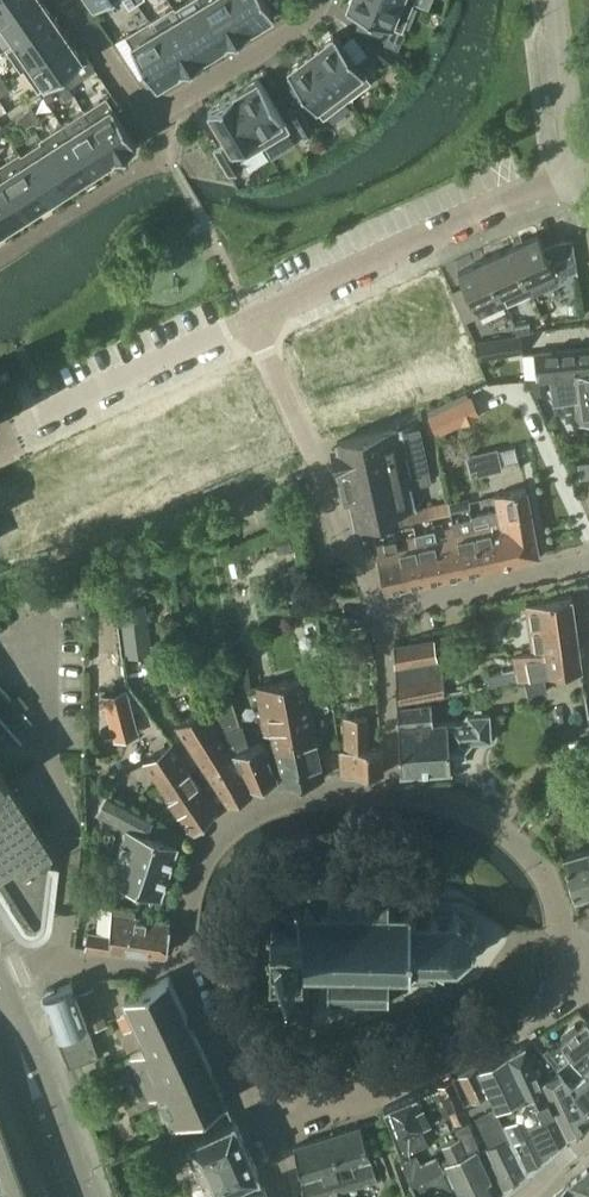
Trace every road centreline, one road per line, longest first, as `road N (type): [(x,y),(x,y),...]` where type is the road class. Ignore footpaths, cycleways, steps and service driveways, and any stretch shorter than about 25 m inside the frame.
road 1 (residential): [(255,1093),(189,978),(184,949),(192,889),(215,840),(260,806),(392,791),(482,816),(512,835),(546,875),(585,972)]
road 2 (residential): [(585,972),(552,1008),(485,1049),(395,1087),(348,1101),(255,1093)]
road 3 (residential): [(250,316),(578,170)]
road 4 (residential): [(69,0),(150,116),(299,26),(318,0)]
road 5 (residential): [(381,612),(250,316)]
road 6 (residential): [(14,429),(250,316)]
road 7 (tertiary): [(74,1196),(0,989)]
road 8 (residential): [(381,612),(588,563)]
road 9 (residential): [(553,0),(578,170)]
road 10 (residential): [(389,748),(381,612)]

